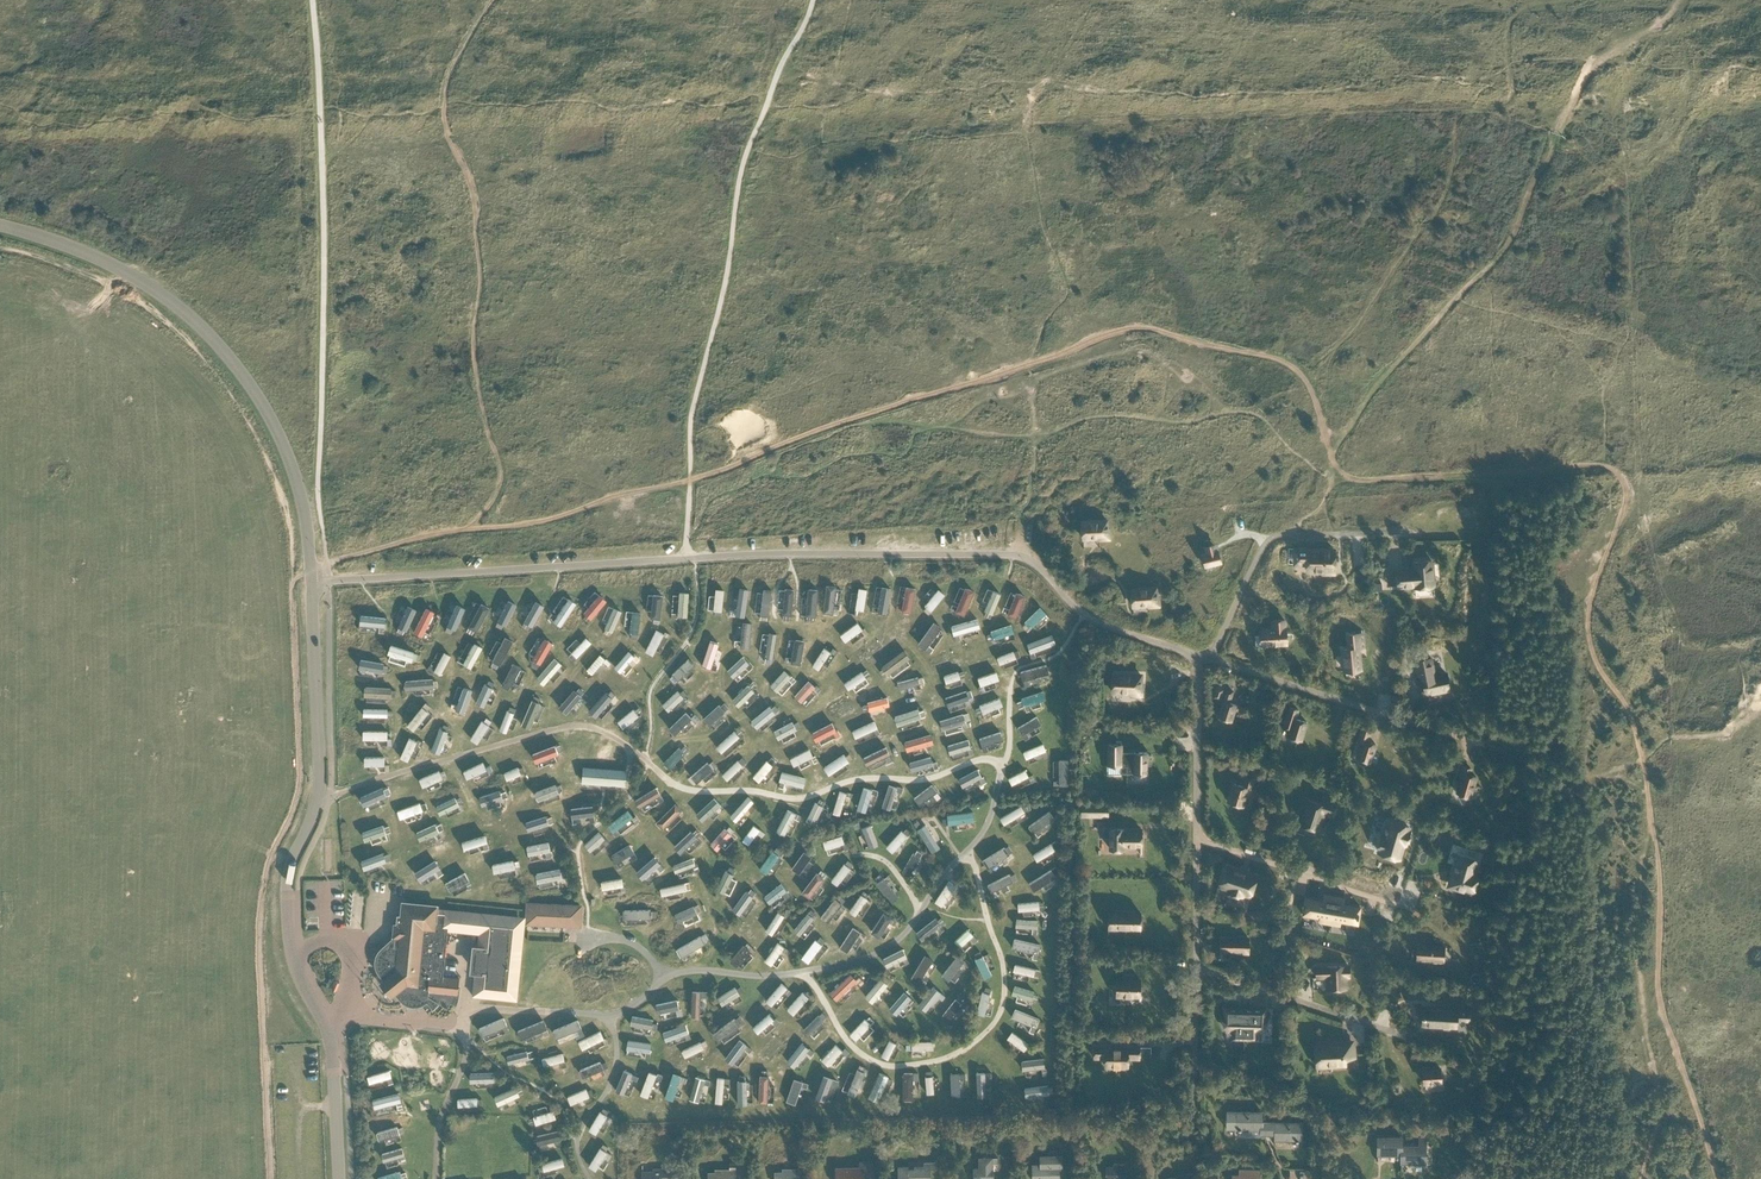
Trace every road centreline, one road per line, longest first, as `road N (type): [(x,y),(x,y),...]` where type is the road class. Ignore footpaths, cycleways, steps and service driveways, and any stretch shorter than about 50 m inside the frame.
road 1 (residential): [(311,576),(756,554),(1025,556),(1101,624),(1486,741)]
road 2 (unclassified): [(311,576),(289,456),(219,342),(141,280),(96,256),(0,225)]
road 3 (unclassified): [(296,968),(284,897),(319,779),(311,576)]
road 4 (unclassified): [(338,1178),(321,1017)]
road 5 (residential): [(349,1008),(351,963),(341,943),(316,942),(296,968)]

